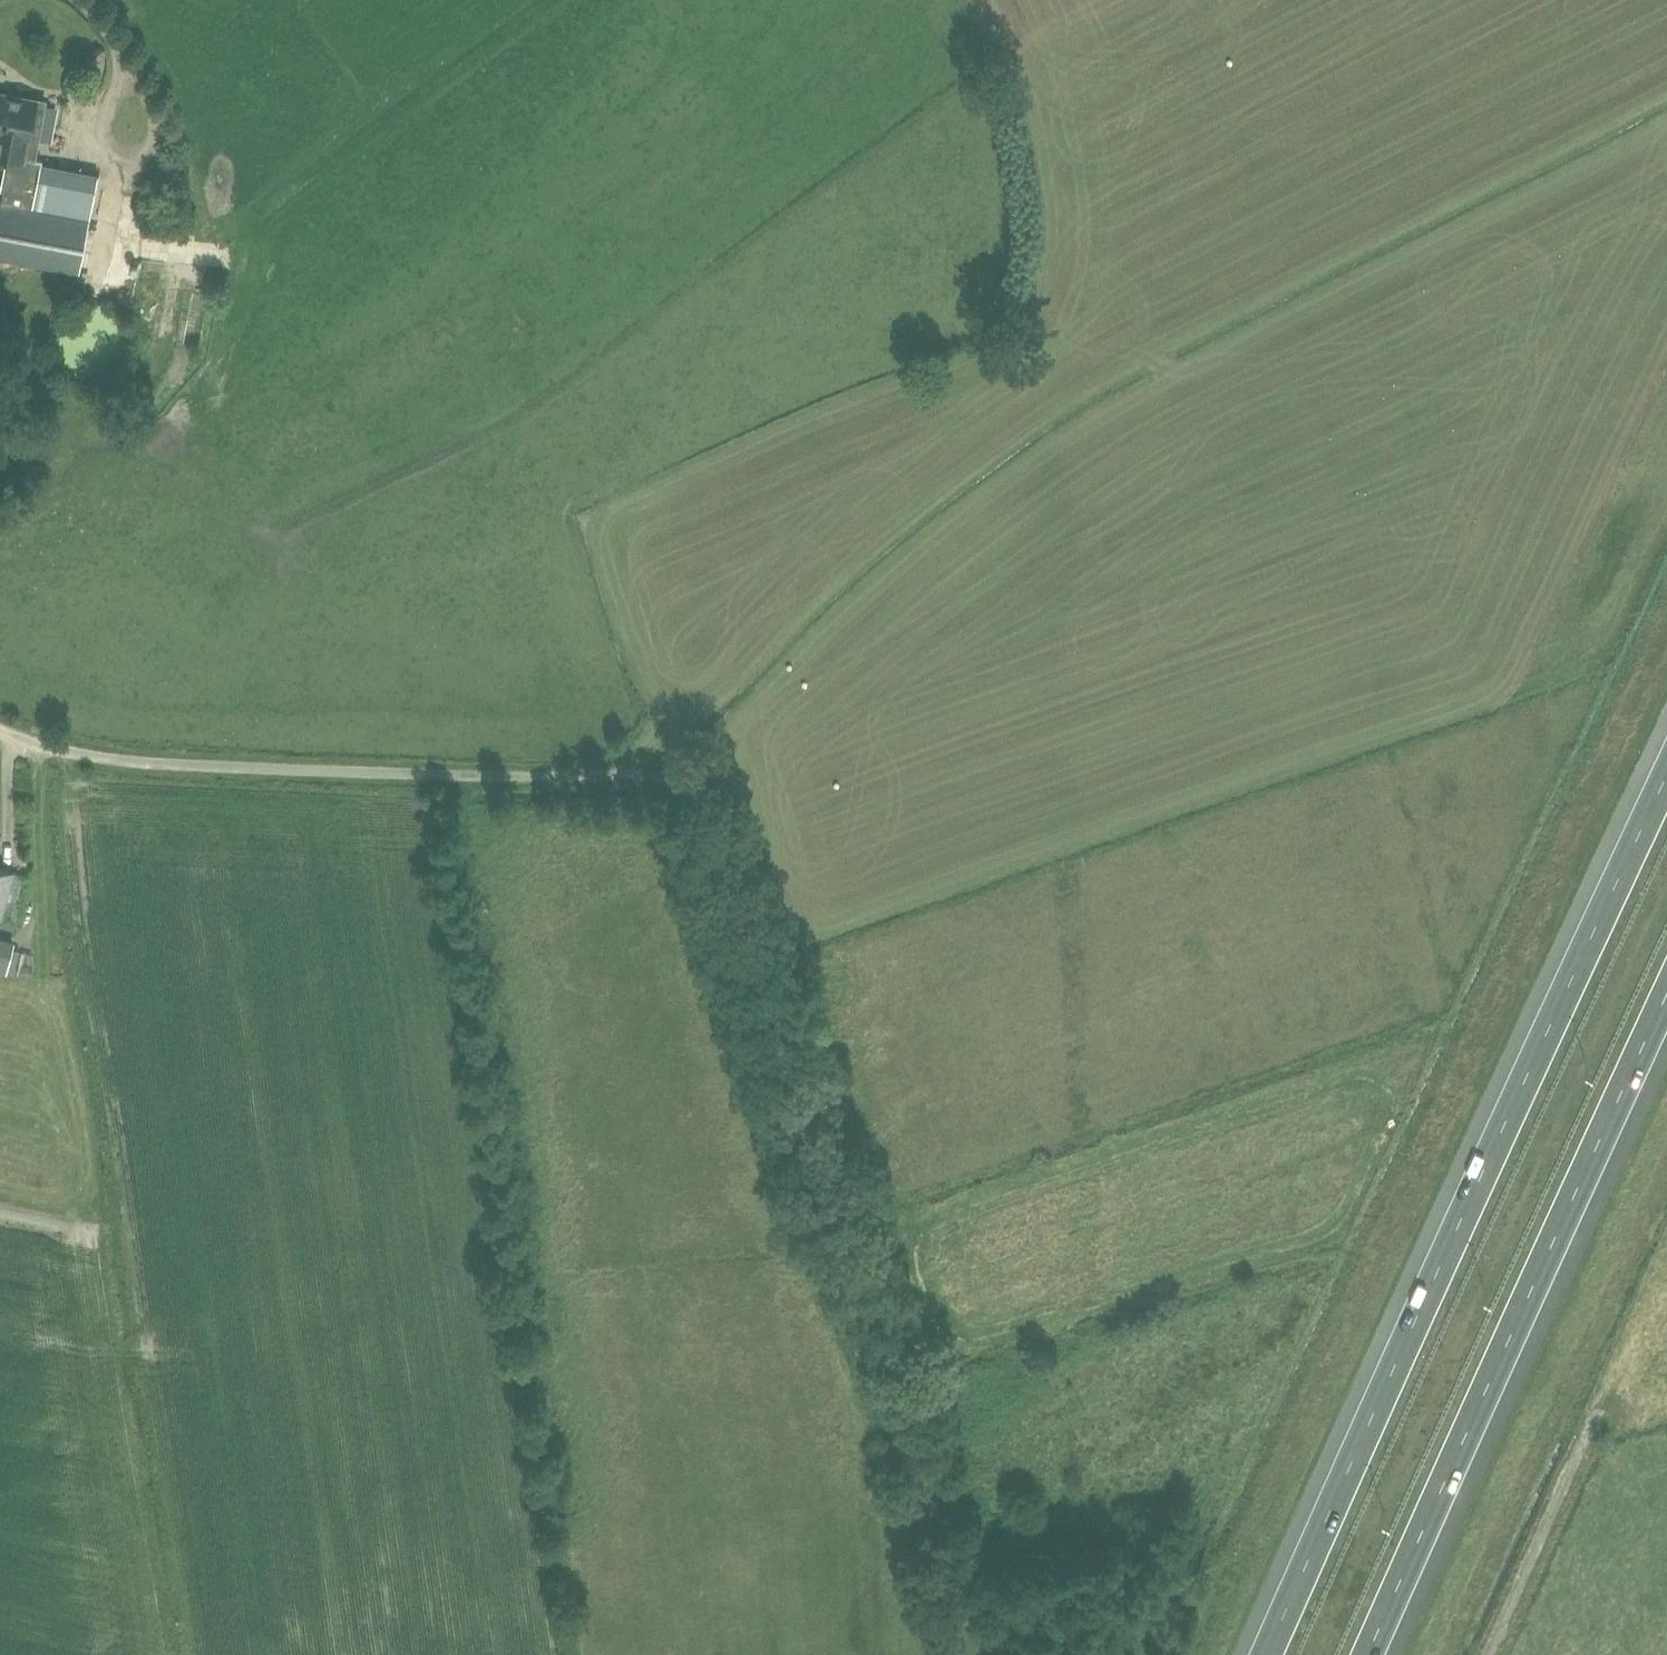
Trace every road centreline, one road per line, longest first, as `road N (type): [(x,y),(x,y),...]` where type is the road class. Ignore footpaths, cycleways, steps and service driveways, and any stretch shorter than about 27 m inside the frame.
road 1 (unclassified): [(974,1654),(691,815),(675,789),(637,774),(115,758),(0,729)]
road 2 (motorway): [(1666,776),(1264,1654)]
road 3 (motorway): [(1370,1654),(1666,1002)]
road 4 (unclassified): [(1487,1654),(1585,1437),(1607,1417)]

